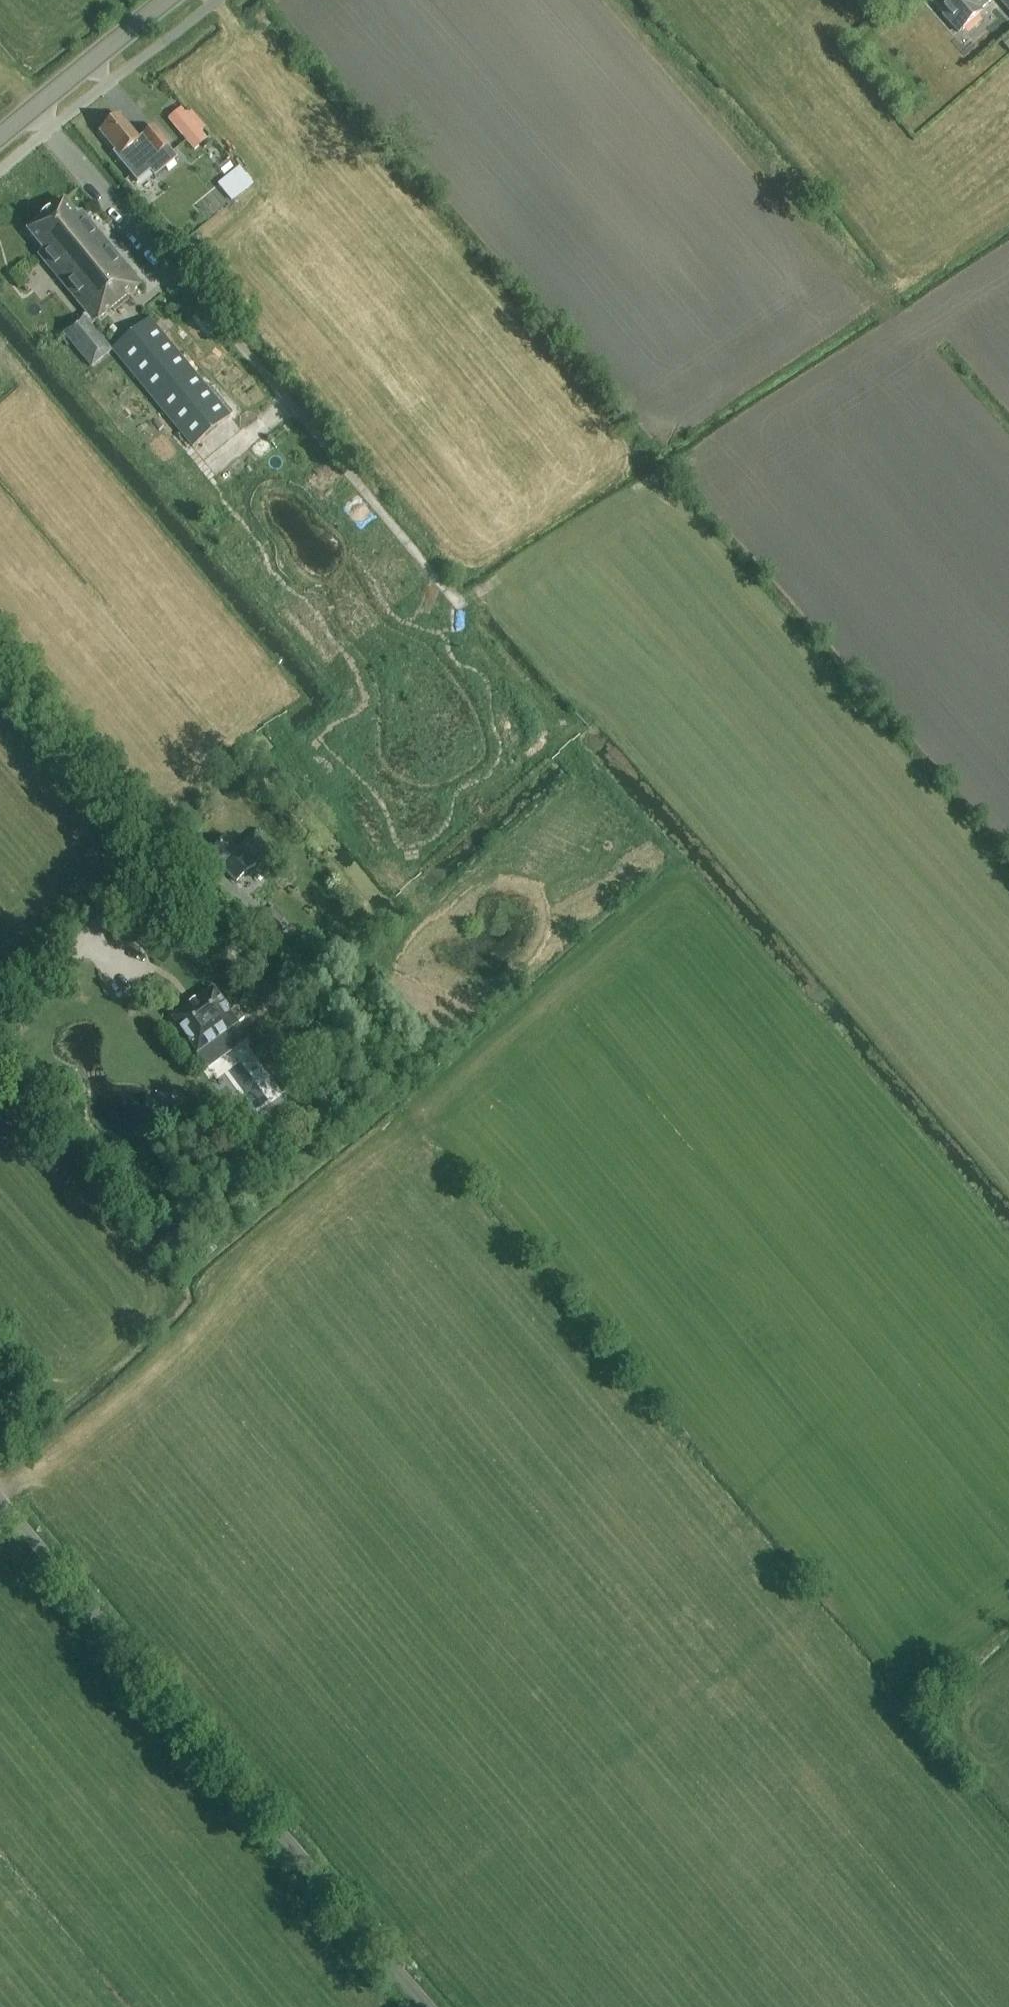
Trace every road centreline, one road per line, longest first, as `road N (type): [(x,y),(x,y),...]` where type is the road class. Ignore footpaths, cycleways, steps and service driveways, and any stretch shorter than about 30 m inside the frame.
road 1 (unclassified): [(426,2006),(0,1500)]
road 2 (tertiary): [(0,138),(169,0)]

